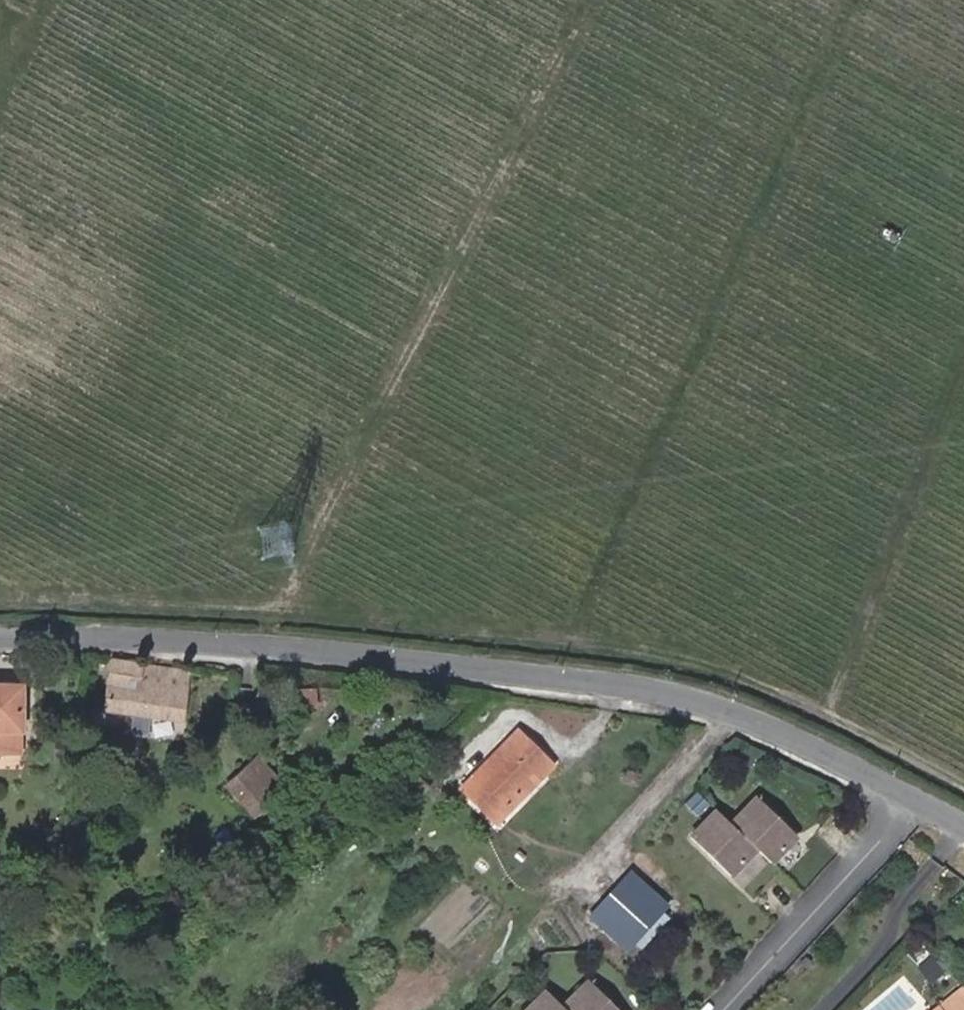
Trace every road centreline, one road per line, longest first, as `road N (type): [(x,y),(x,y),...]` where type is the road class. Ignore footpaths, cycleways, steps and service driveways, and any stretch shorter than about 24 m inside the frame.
road 1 (tertiary): [(897,789),(761,724),(657,693),(295,649),(0,638)]
road 2 (residential): [(897,789),(884,829),(721,1009)]

